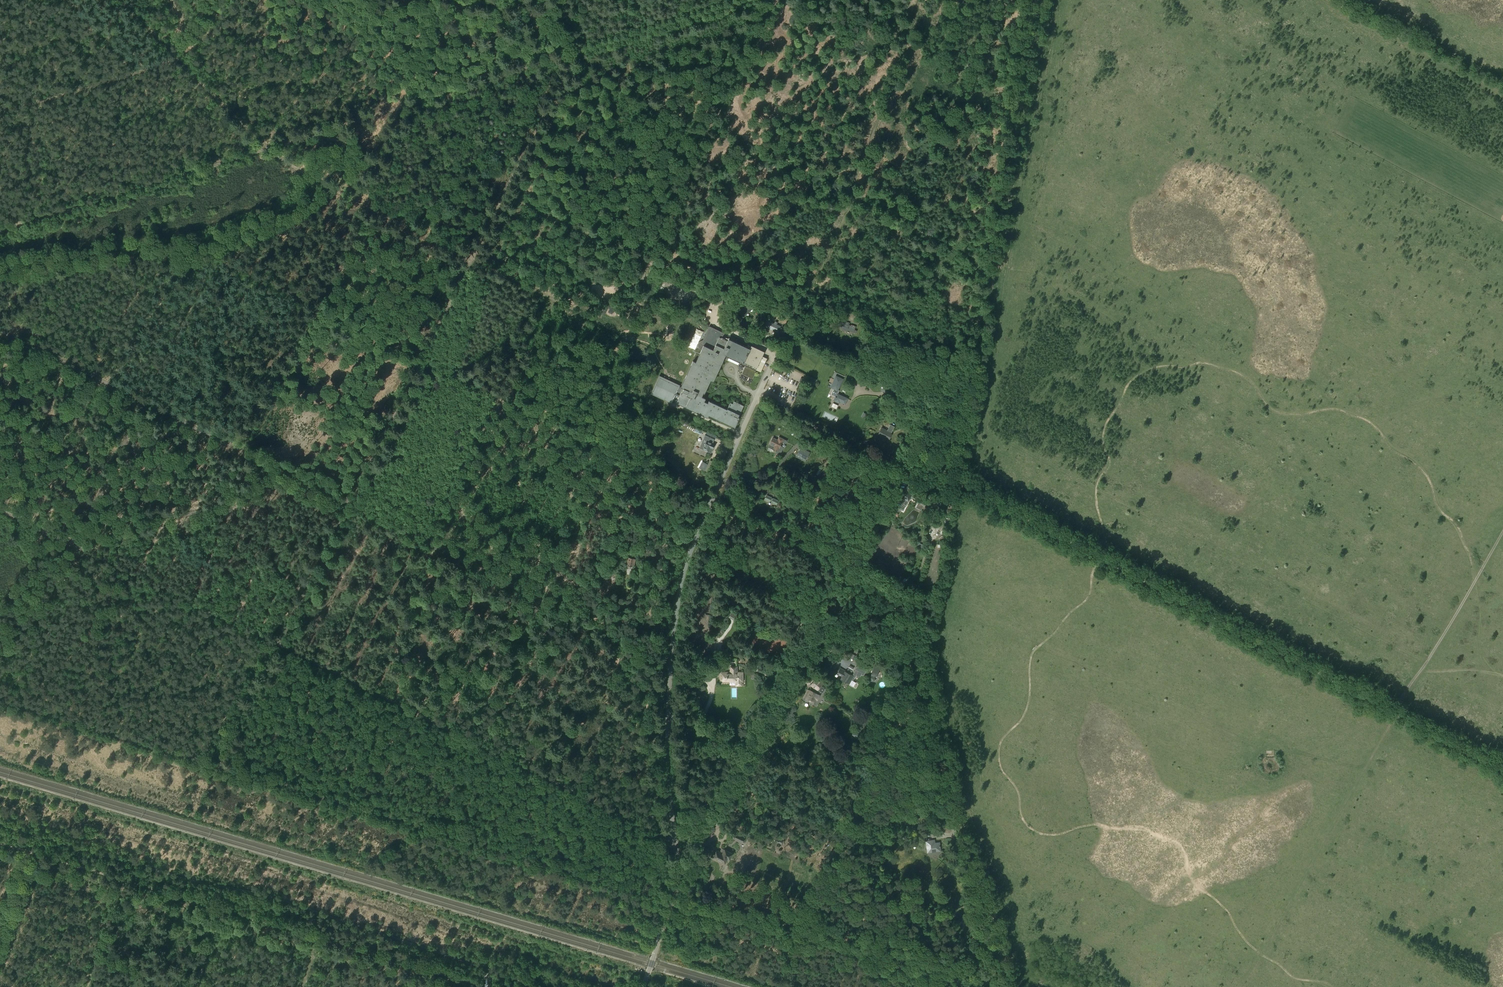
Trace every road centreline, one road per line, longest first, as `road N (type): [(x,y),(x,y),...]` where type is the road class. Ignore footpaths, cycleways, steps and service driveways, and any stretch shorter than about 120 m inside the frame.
road 1 (track): [(671,902),(0,701)]
road 2 (unclassified): [(643,986),(678,879),(668,722),(682,577),(781,352)]
road 3 (track): [(0,843),(488,986)]
road 4 (track): [(905,458),(977,304),(1030,0)]
road 5 (track): [(678,879),(905,458)]
road 6 (track): [(1502,769),(1103,557)]
road 7 (track): [(674,840),(280,645)]
road 8 (track): [(503,398),(847,562)]
road 9 (track): [(349,505),(671,665)]
road 10 (track): [(0,277),(134,256),(213,260),(320,308)]
road 11 (track): [(578,435),(504,583),(423,717)]
road 12 (track): [(1418,673),(1259,953)]
road 13 (track): [(0,330),(268,465)]
road 14 (track): [(654,263),(766,0)]
road 15 (track): [(0,231),(269,148)]
road 16 (track): [(72,544),(280,645)]
road 17 (track): [(1103,557),(905,458)]
road 18 (track): [(556,301),(368,208)]
road 19 (track): [(853,199),(918,0)]
road 20 (track): [(1502,97),(1323,0)]
road 21 (track): [(268,465),(243,491),(198,512),(90,518)]
road 22 (track): [(422,359),(505,192)]
road 23 (track): [(572,54),(749,0)]
road 24 (track): [(781,352),(853,199)]
road 25 (track): [(1502,532),(1418,673)]
road 26 (track): [(320,308),(248,455)]
road 27 (track): [(349,505),(422,359)]
road 28 (track): [(900,467),(755,399)]
road 29 (track): [(505,192),(649,261)]
road 30 (track): [(269,148),(421,100)]
road 31 (track): [(421,100),(572,54)]
road 32 (track): [(280,645),(349,505)]
road 33 (track): [(505,192),(572,54)]
road 34 (track): [(649,261),(631,331),(556,301)]
road 35 (track): [(579,52),(712,126)]
road 36 (track): [(853,199),(986,265)]
road 37 (track): [(144,402),(90,518)]

